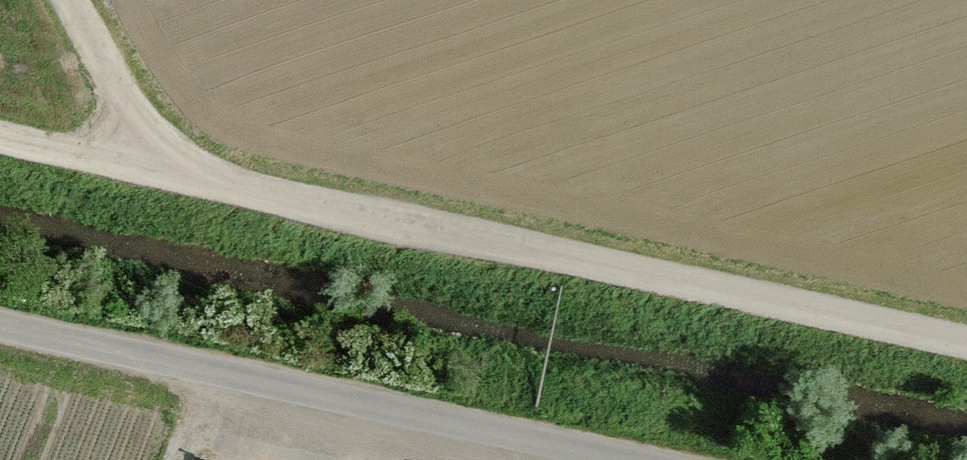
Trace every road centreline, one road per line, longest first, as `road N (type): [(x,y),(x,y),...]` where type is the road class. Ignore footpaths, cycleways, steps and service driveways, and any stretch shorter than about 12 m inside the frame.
road 1 (track): [(0,140),(966,344)]
road 2 (track): [(539,459),(0,344)]
road 3 (track): [(157,174),(64,0)]

